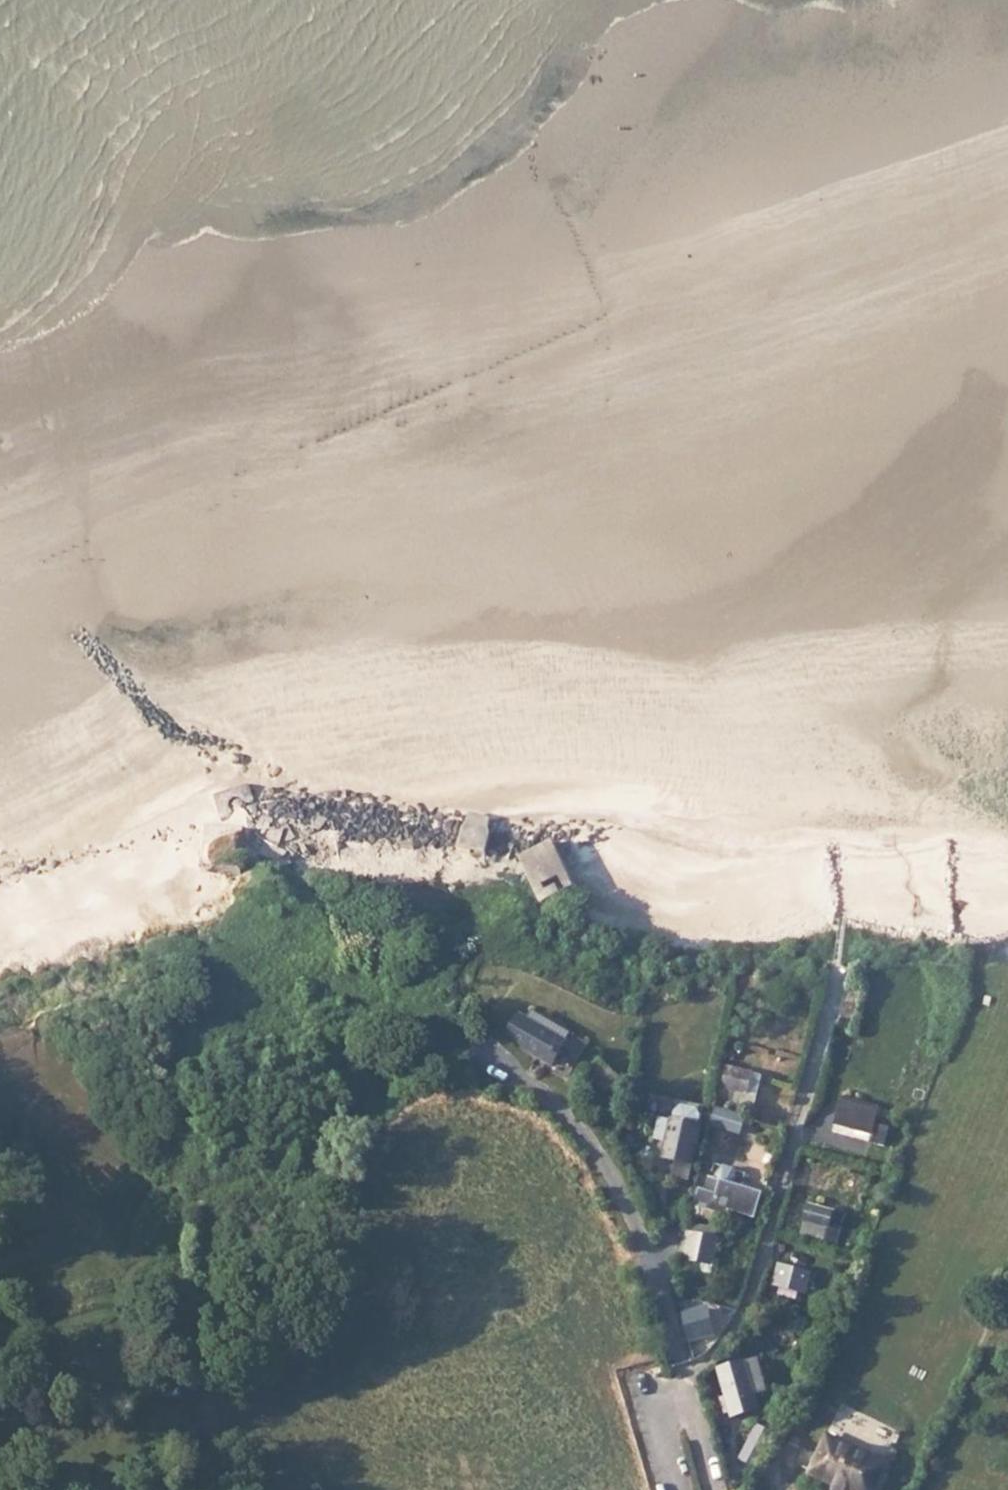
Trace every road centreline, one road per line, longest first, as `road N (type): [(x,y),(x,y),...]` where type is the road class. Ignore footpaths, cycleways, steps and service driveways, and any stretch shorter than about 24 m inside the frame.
road 1 (residential): [(694,1368),(687,1377),(716,1489)]

